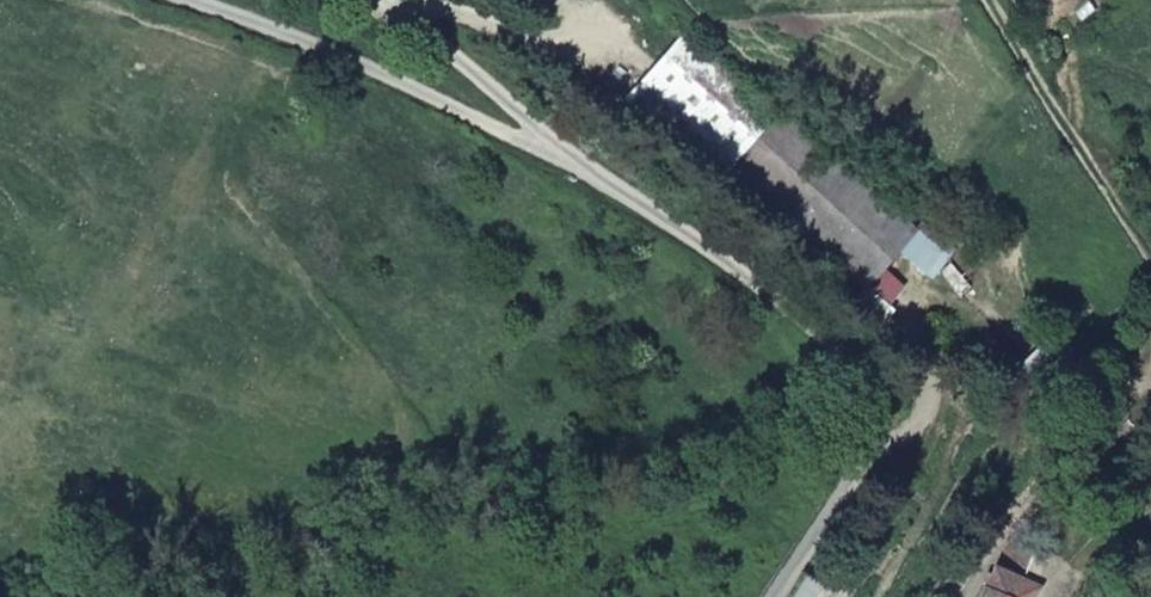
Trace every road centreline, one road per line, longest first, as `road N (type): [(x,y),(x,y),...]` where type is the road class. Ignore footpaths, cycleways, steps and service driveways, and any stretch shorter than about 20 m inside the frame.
road 1 (unclassified): [(570,160),(861,363),(875,394),(870,429),(773,596)]
road 2 (unclassified): [(195,0),(390,76),(570,160)]
road 3 (track): [(1150,252),(991,0)]
road 4 (unclassified): [(382,0),(570,160)]
road 5 (track): [(998,540),(1150,363)]

